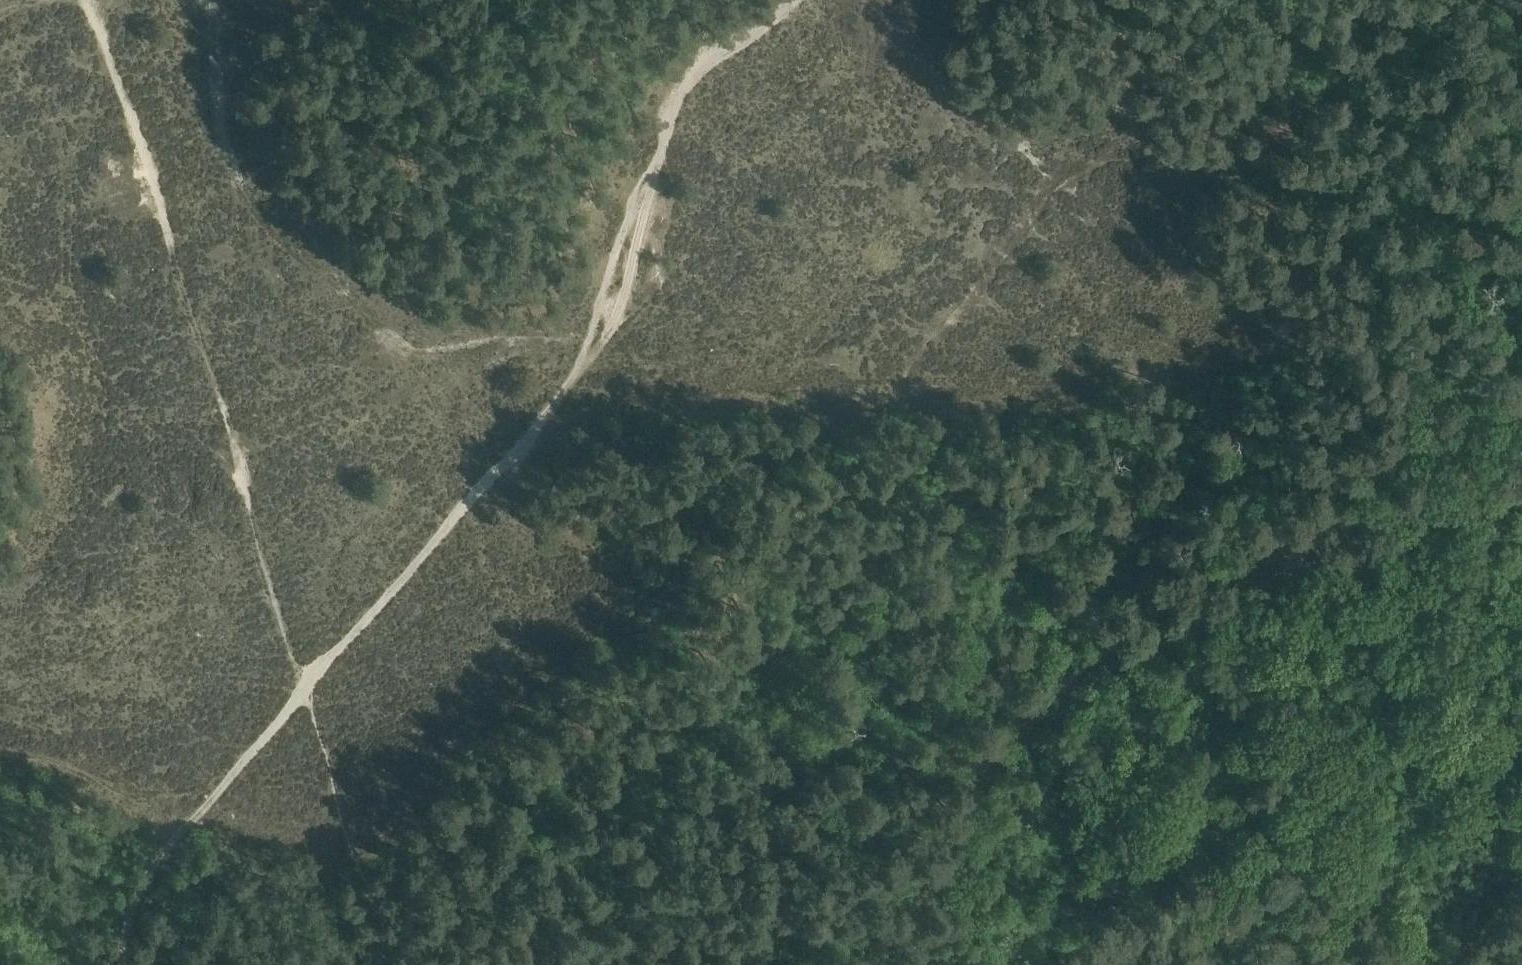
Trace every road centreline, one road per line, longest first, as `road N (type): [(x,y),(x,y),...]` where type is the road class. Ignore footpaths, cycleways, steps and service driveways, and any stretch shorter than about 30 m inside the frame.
road 1 (track): [(785,0),(714,54),(683,90),(603,342),(532,435),(165,850),(131,907),(121,964)]
road 2 (track): [(307,690),(264,570),(144,147),(84,0)]

